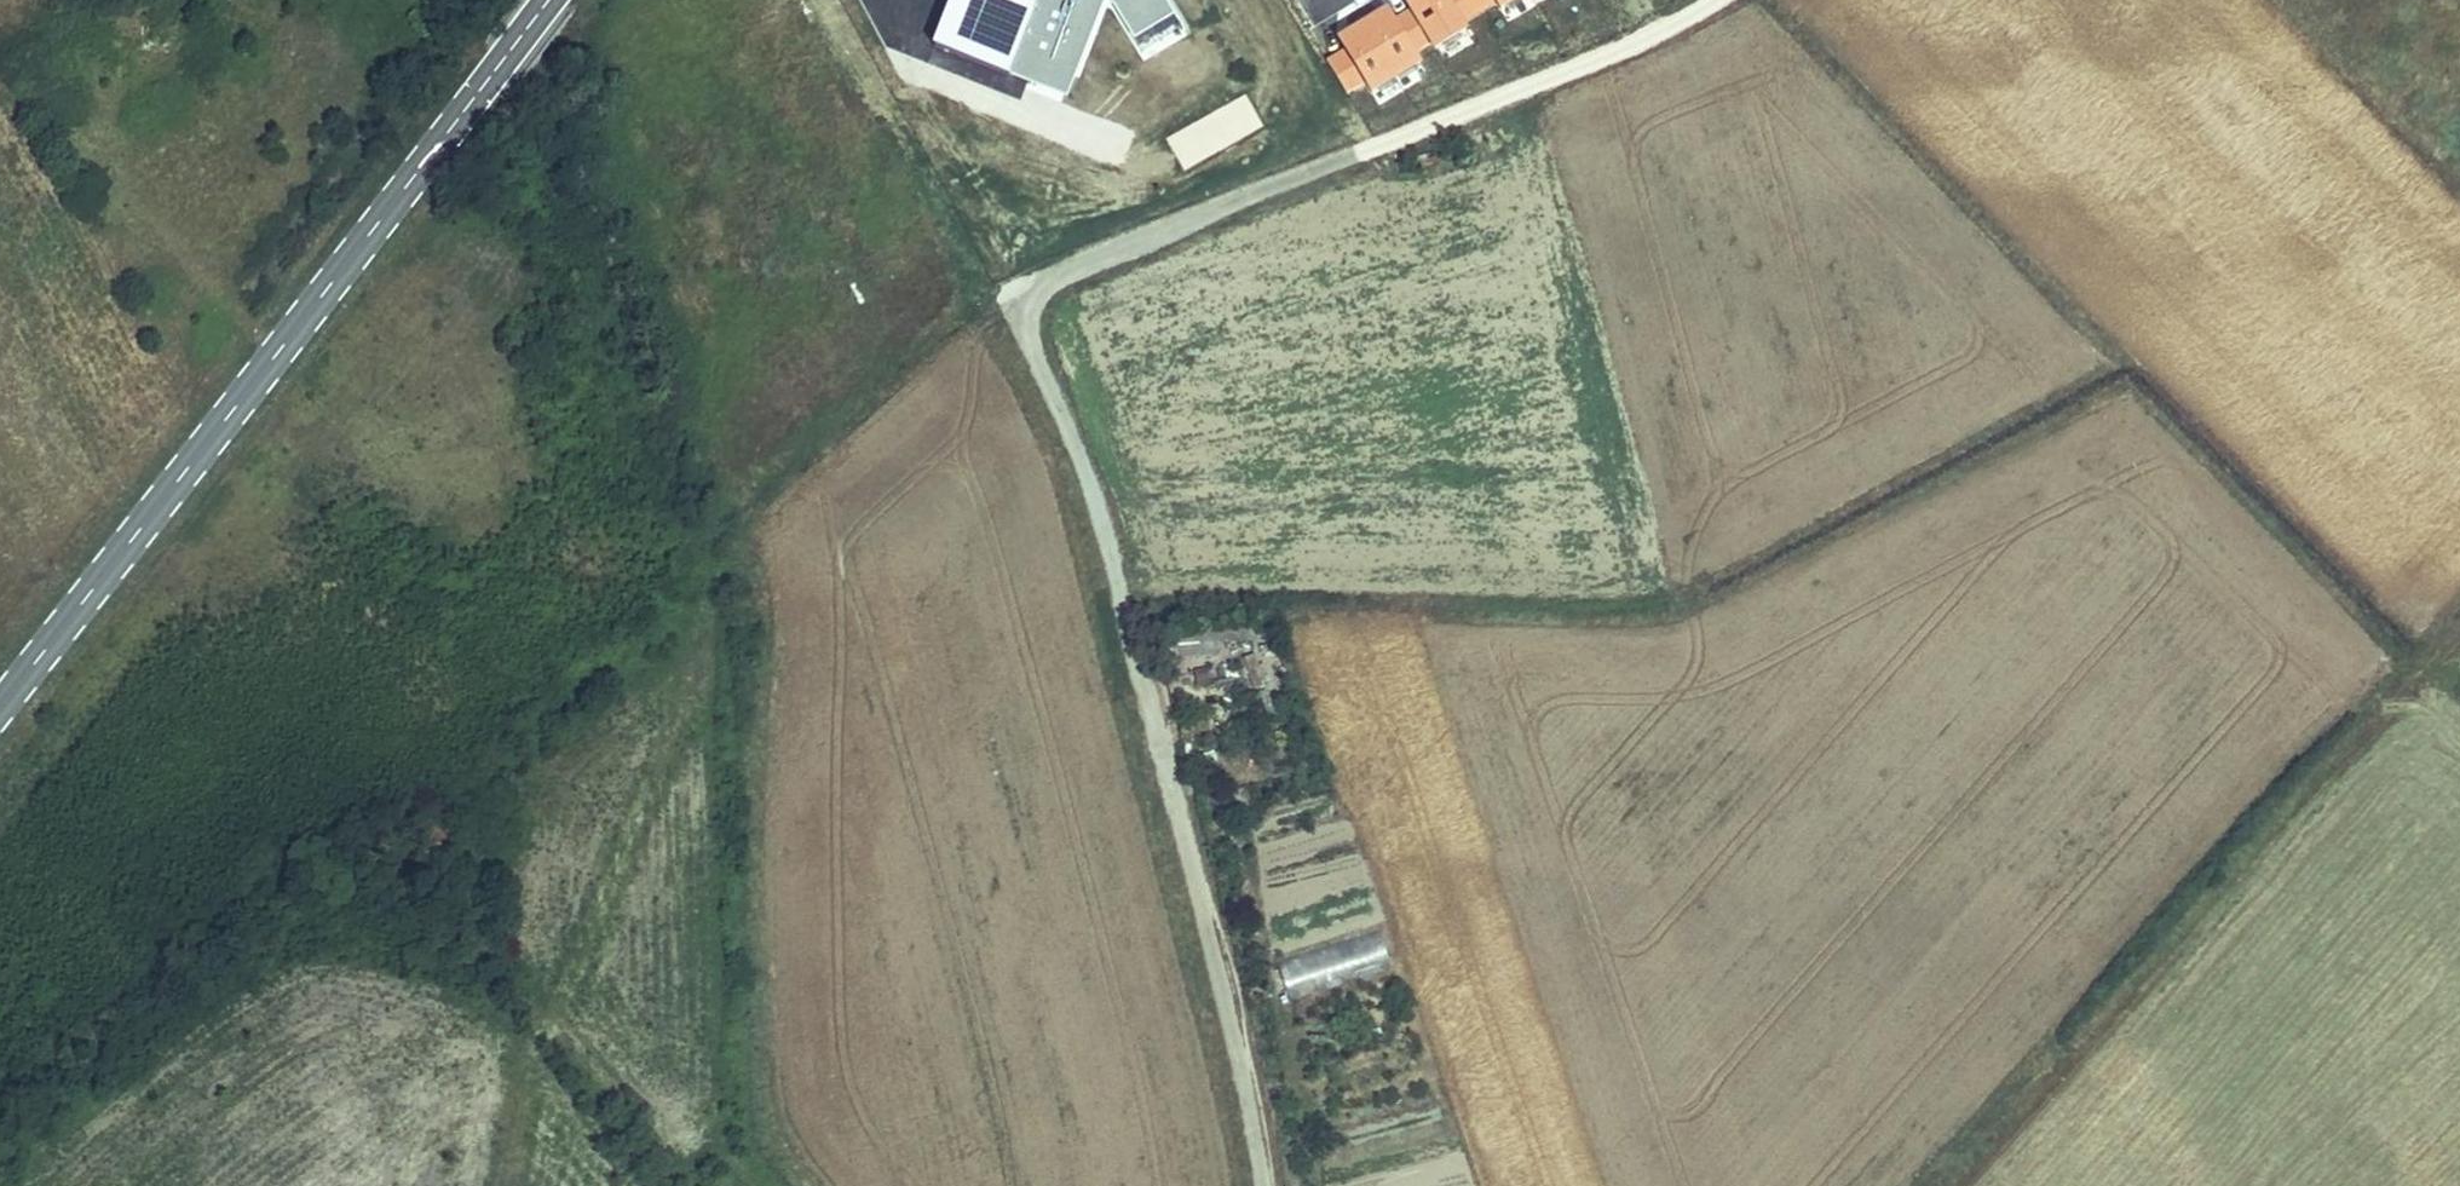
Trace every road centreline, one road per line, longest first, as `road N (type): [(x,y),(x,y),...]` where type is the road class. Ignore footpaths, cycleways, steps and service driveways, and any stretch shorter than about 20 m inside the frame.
road 1 (unclassified): [(1707,0),(1584,62),(1016,293),(1085,466),(1131,625),(1233,1031),(1263,1185)]
road 2 (secondary): [(553,0),(0,707)]
road 3 (track): [(1960,1185),(2459,628)]

